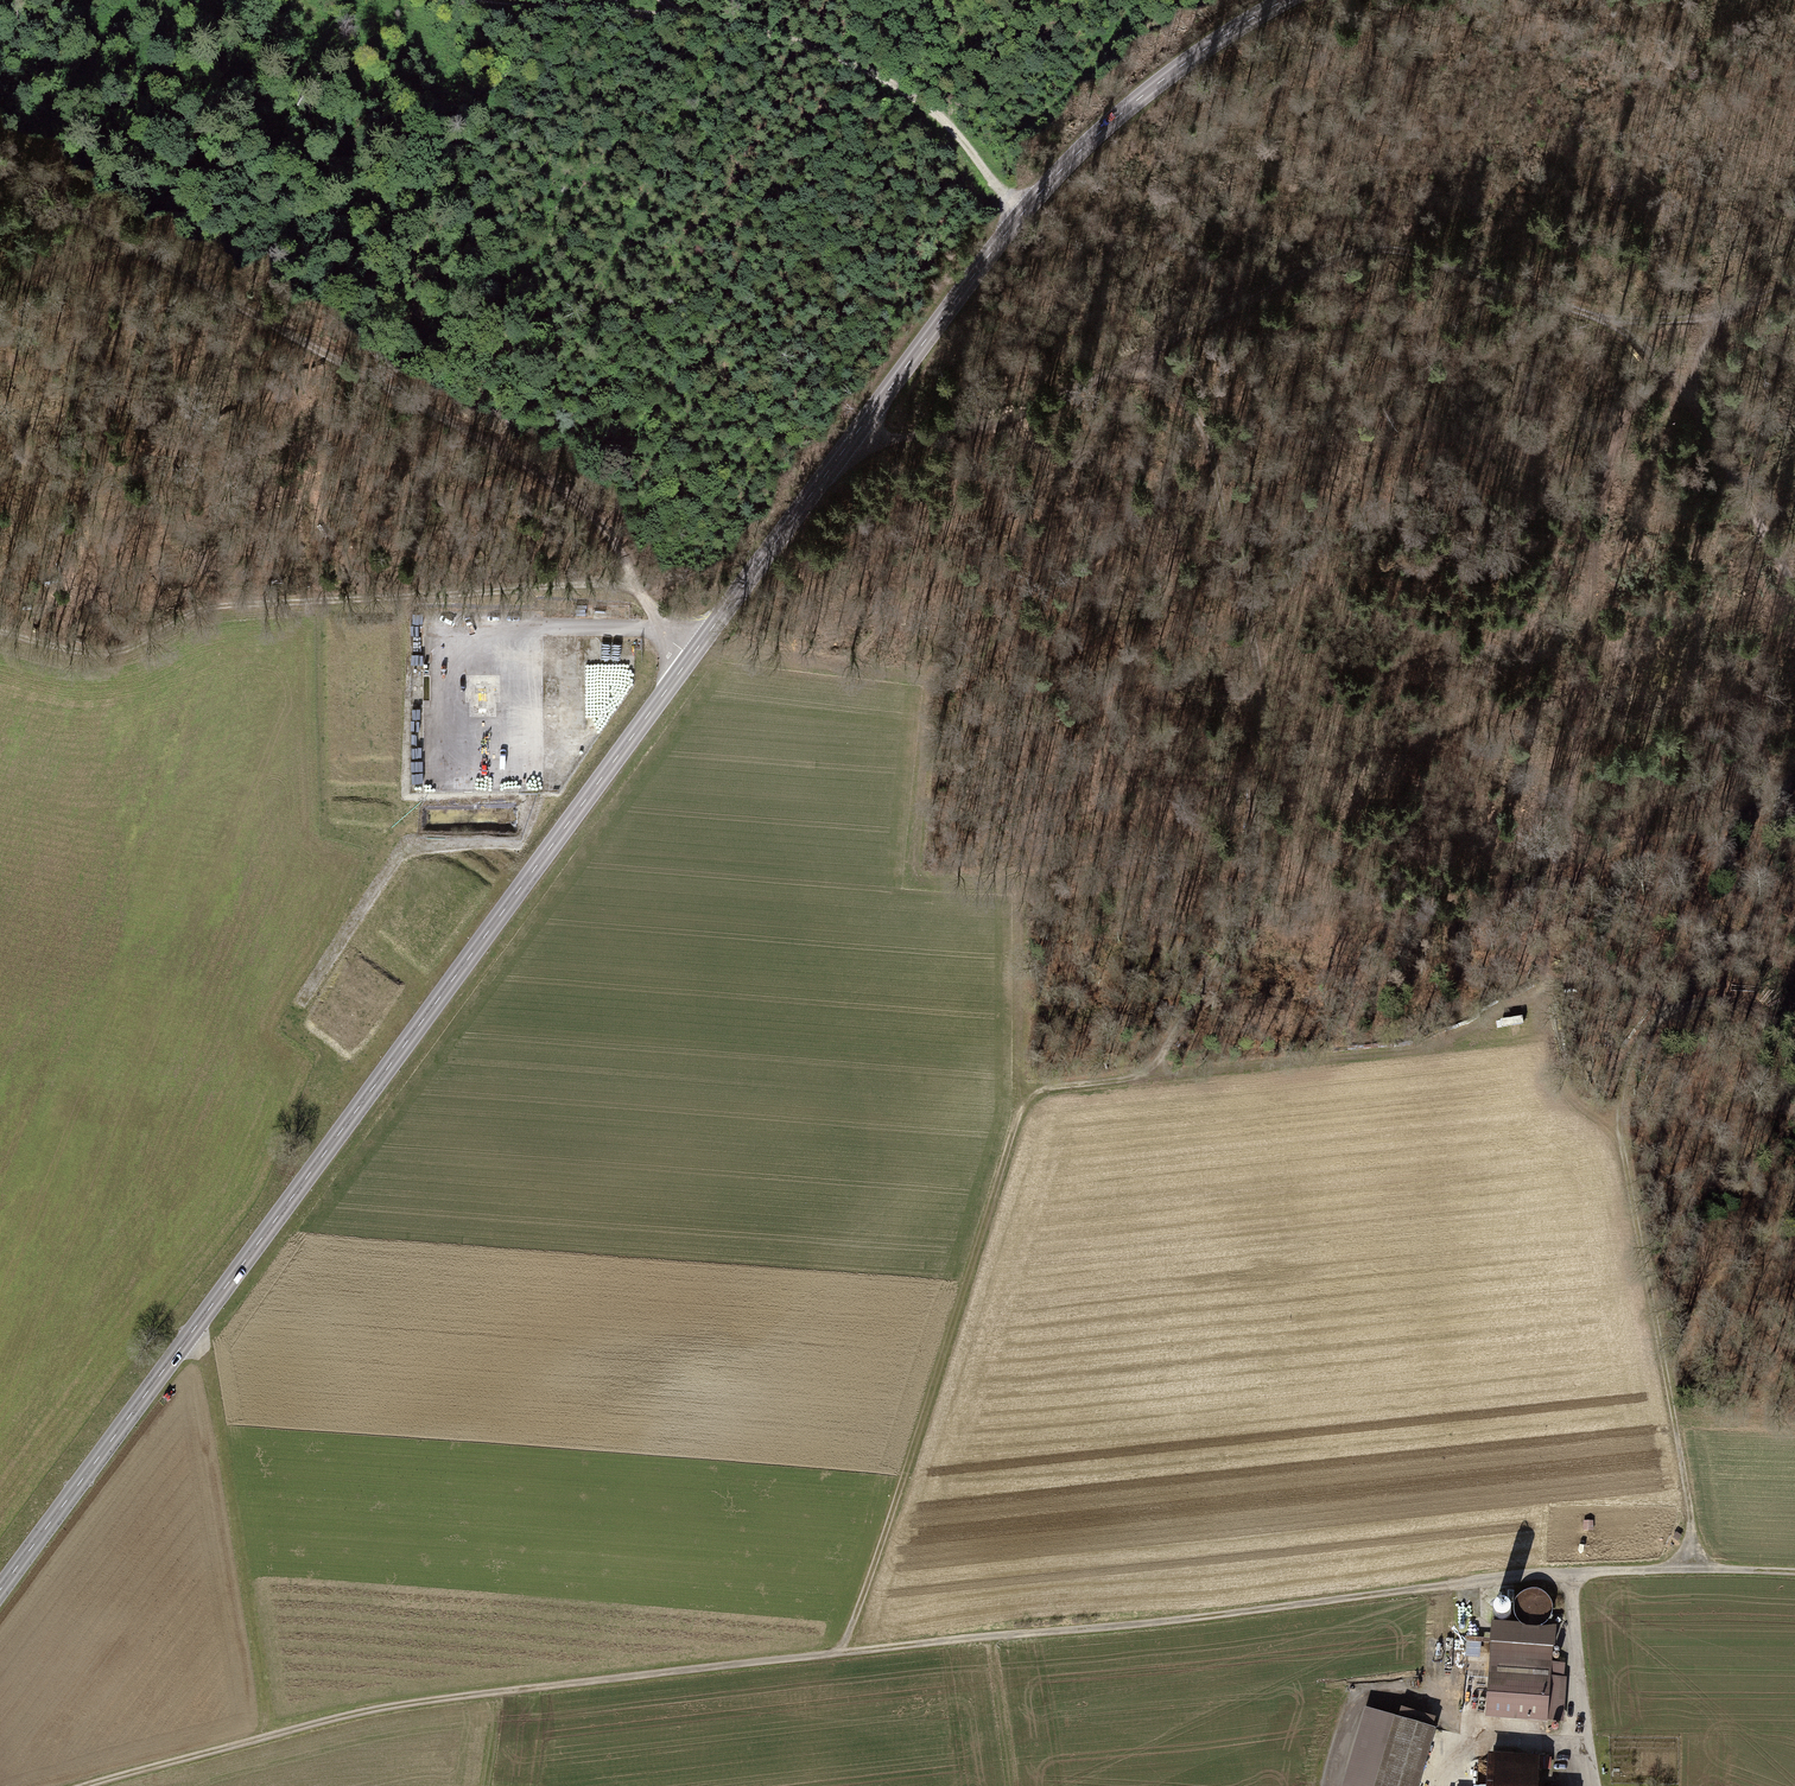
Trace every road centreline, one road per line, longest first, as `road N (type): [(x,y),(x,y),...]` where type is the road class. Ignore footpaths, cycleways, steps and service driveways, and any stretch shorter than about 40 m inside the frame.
road 1 (secondary): [(1284,0),(1143,95),(1021,215),(0,1591)]
road 2 (track): [(71,1785),(271,1731),(500,1689),(1569,1575),(1695,1567),(1794,1571)]
road 3 (track): [(1794,589),(1692,401),(1633,341),(1595,316),(1457,265),(1386,249),(1312,268),(1026,413),(847,445)]
road 4 (track): [(1550,983),(1430,1042),(1156,1068),(1049,1088),(1023,1107),(847,1653)]
road 5 (track): [(0,169),(550,479),(598,520),(674,644),(693,655)]
road 6 (track): [(1120,368),(1163,384),(1200,419),(1255,634),(1261,704),(1243,899),(1156,1068)]
road 7 (track): [(1695,1567),(1618,1133),(1624,1070),(1650,1025),(1701,1003),(1753,1009),(1794,1030)]
road 8 (track): [(0,631),(111,657),(205,607),(634,581)]
road 9 (track): [(1021,215),(942,114),(845,59),(682,16),(513,0)]
road 10 (track): [(1618,1133),(1571,1105),(1553,1059),(1550,983),(1618,980),(1701,1003)]
road 11 (track): [(1569,1575),(1599,1785)]
road 12 (track): [(1794,285),(1712,314),(1595,316)]
road 13 (track): [(1008,1785),(988,1637)]

